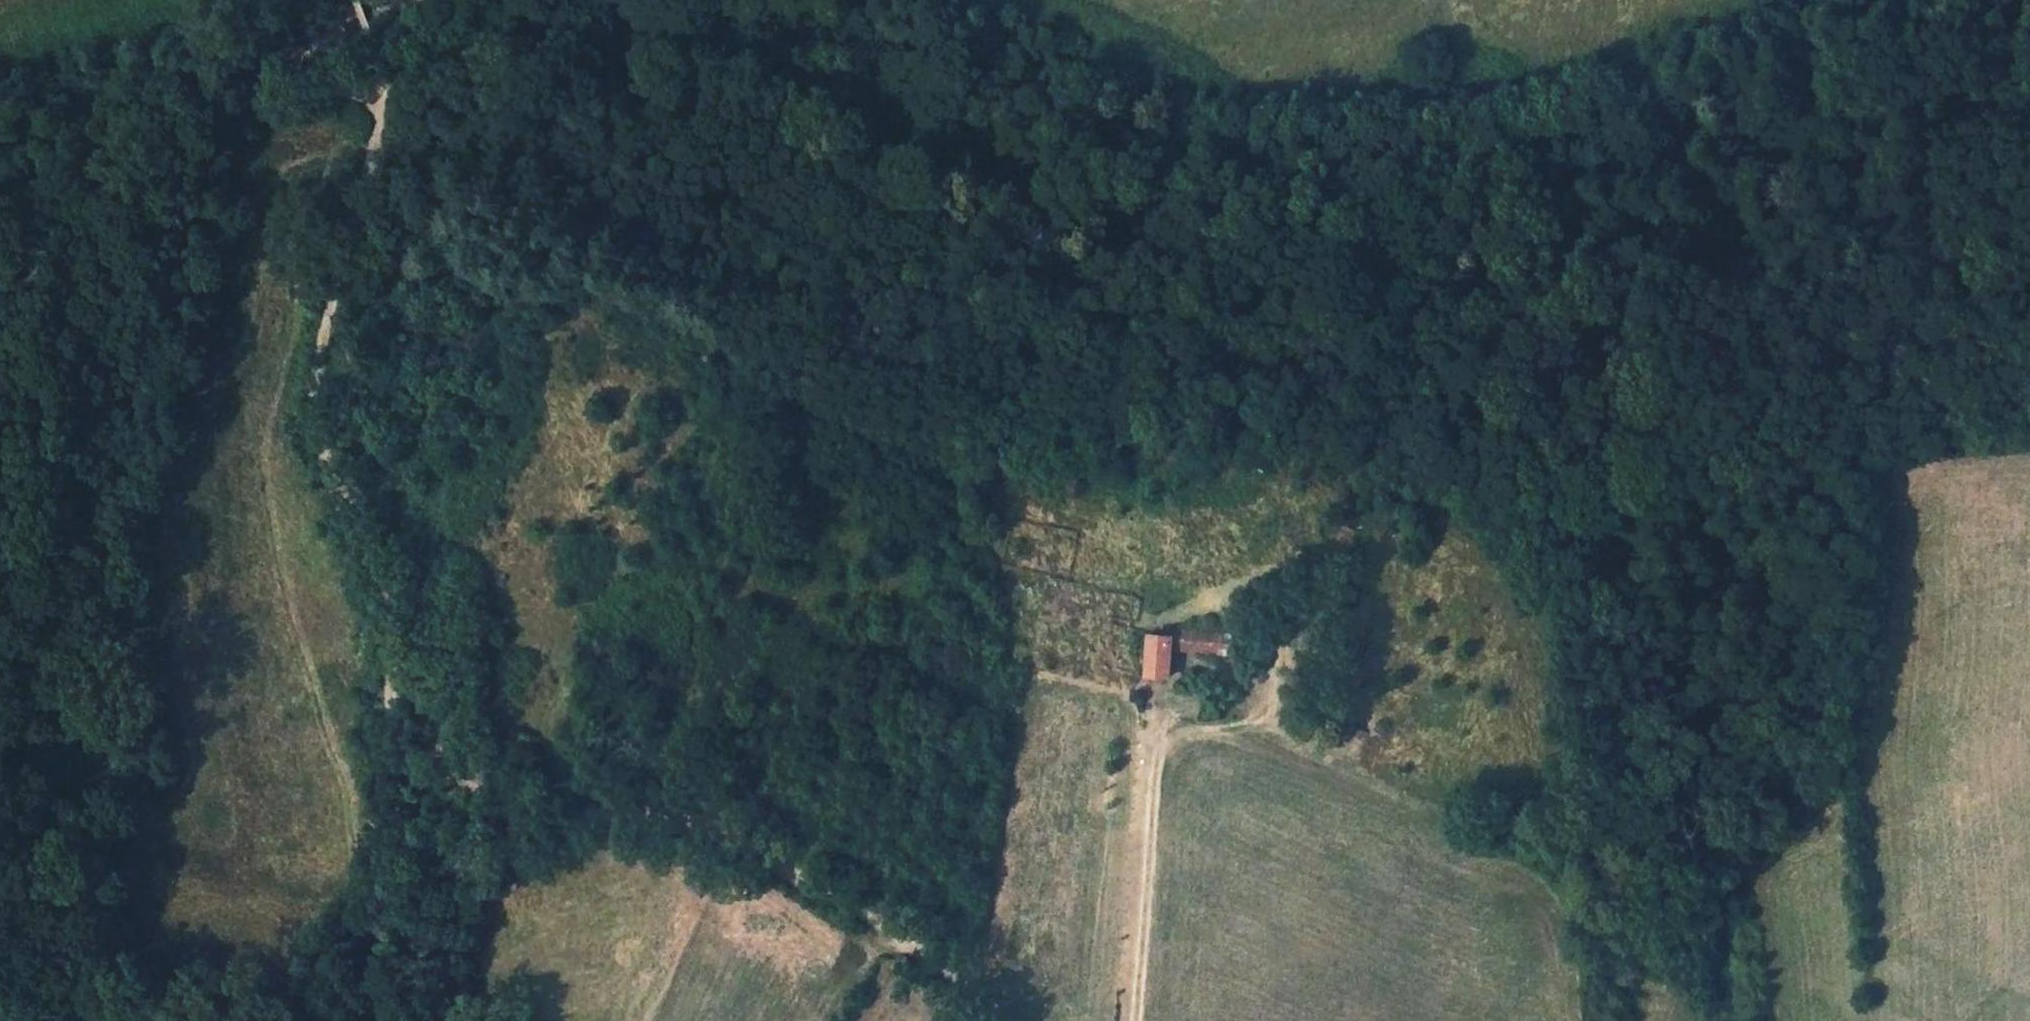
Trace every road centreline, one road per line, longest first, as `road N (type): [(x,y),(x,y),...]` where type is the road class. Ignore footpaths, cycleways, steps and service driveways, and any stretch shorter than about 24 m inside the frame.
road 1 (unclassified): [(1002,1020),(874,933),(620,804),(518,770),(395,760)]

